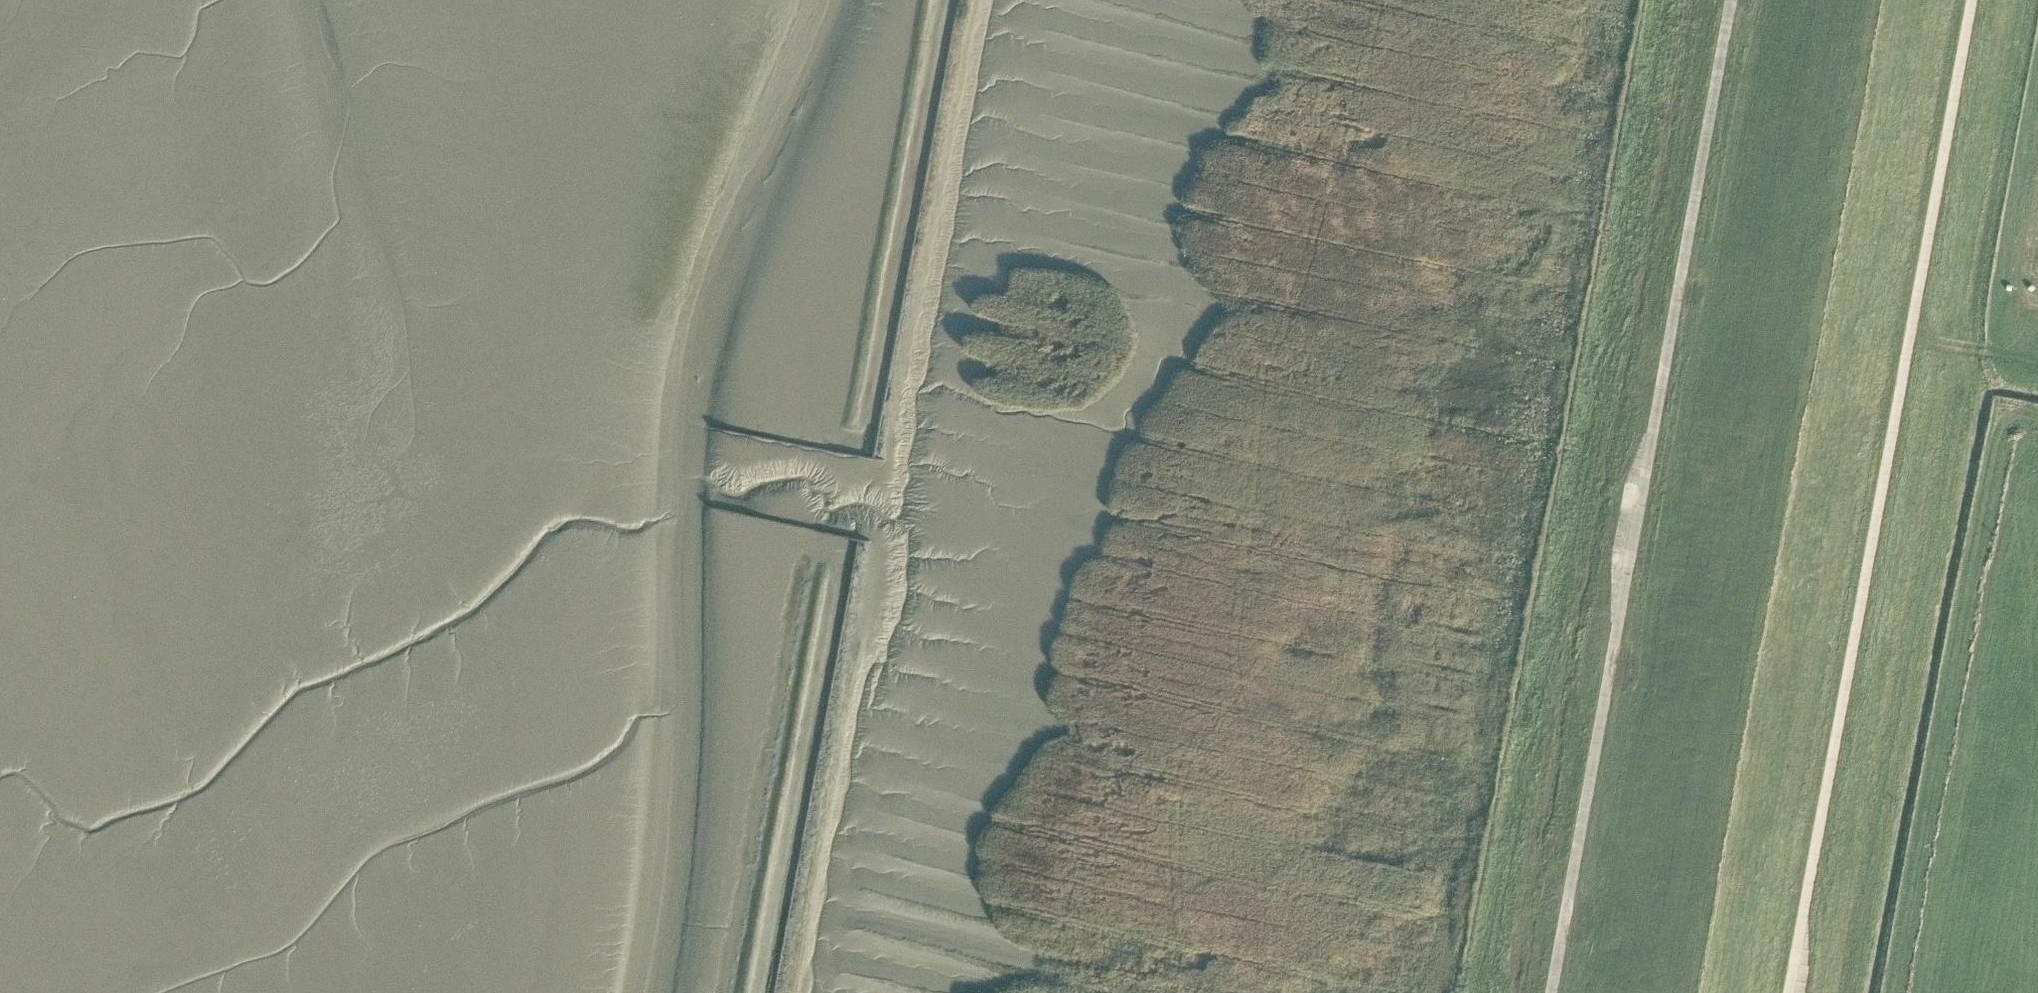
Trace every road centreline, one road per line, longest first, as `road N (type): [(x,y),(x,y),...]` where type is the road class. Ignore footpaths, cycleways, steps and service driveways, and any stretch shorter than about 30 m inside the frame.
road 1 (track): [(1553,992),(1732,0)]

